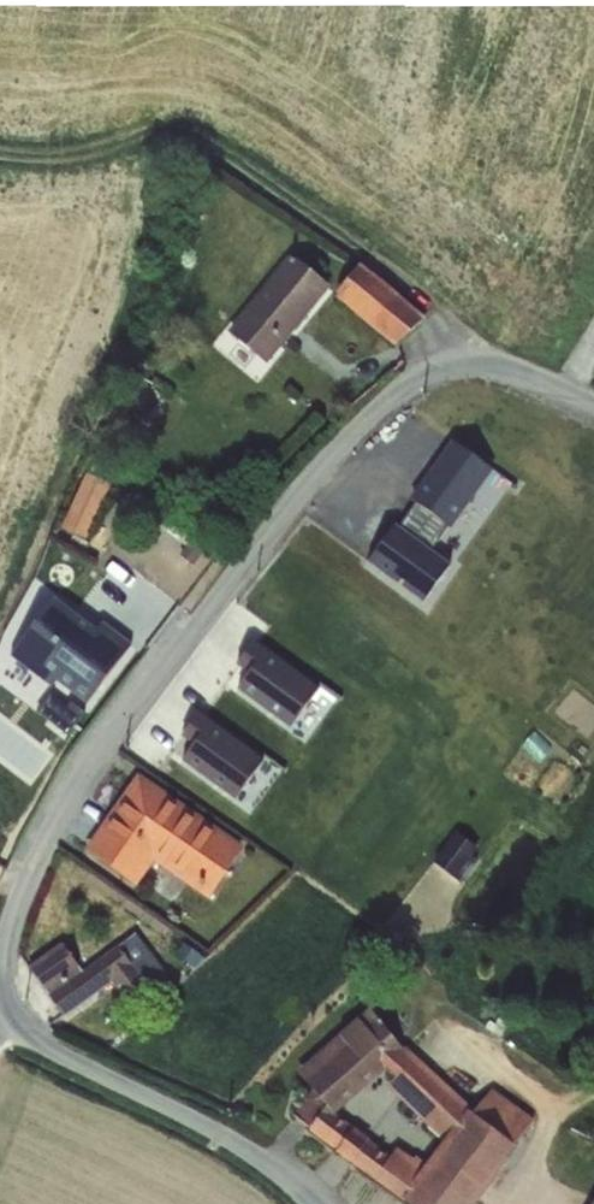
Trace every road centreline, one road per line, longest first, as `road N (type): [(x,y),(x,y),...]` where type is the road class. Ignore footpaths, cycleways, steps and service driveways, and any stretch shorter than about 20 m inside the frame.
road 1 (unclassified): [(593,401),(492,365),(433,372),(388,404),(291,503),(101,740),(43,832),(7,932),(5,995),(48,1048),(190,1118),(315,1203)]

